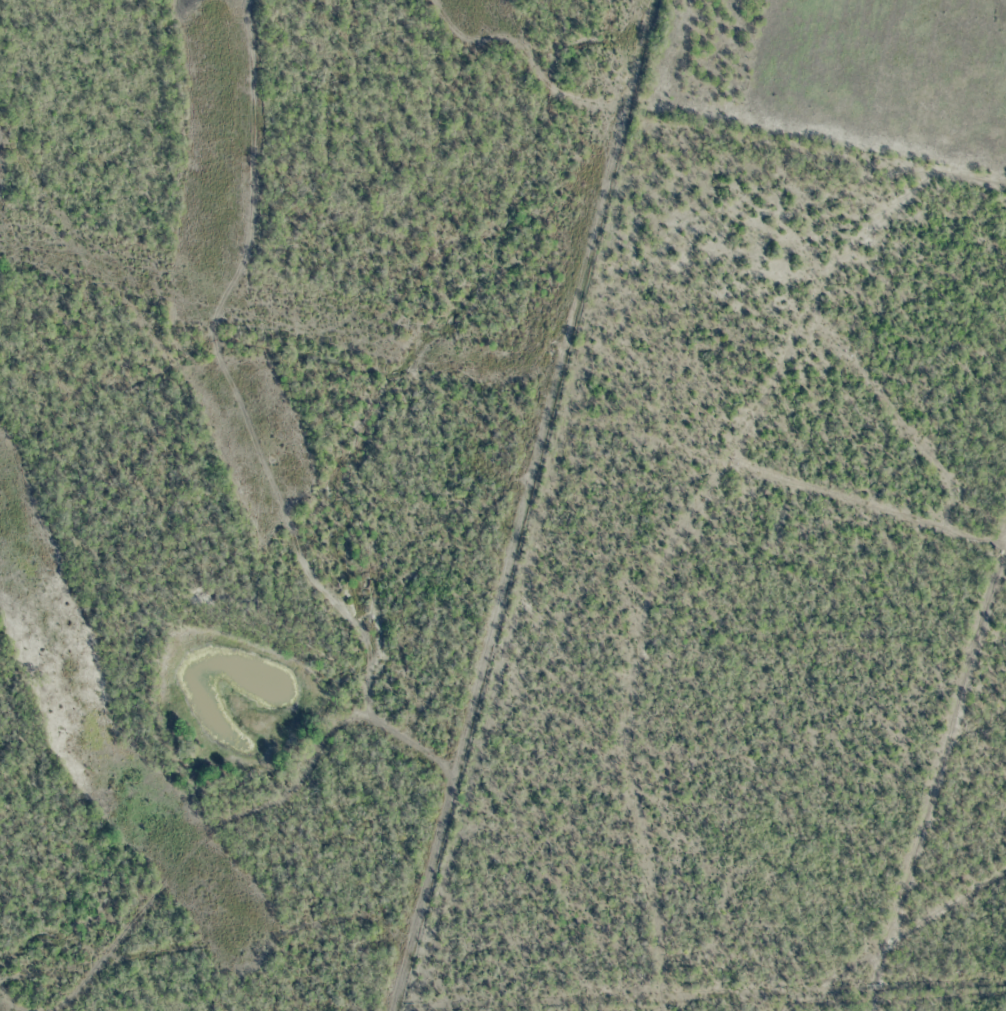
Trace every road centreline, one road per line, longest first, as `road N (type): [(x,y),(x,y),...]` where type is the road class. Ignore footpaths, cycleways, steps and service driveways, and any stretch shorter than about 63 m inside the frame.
road 1 (track): [(1005,124),(794,366),(683,610),(669,731),(715,1010)]
road 2 (track): [(465,644),(543,527),(533,459),(489,415),(146,288),(0,185)]

